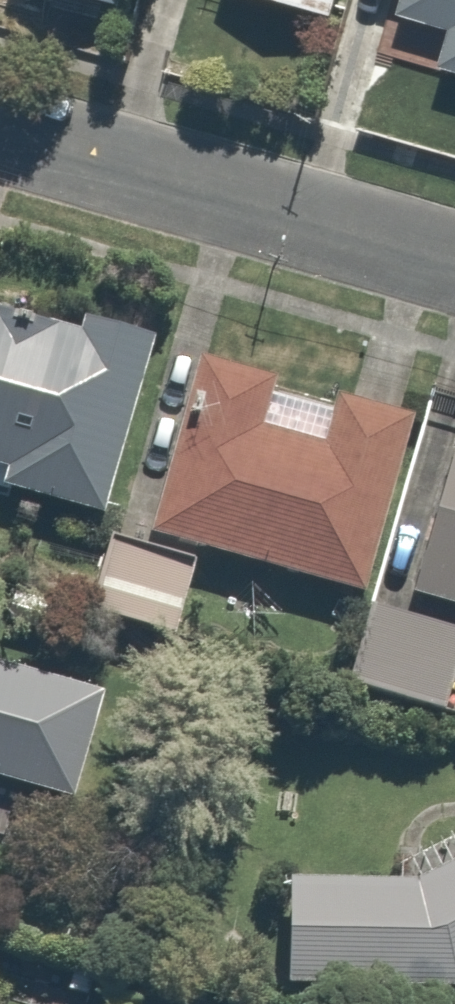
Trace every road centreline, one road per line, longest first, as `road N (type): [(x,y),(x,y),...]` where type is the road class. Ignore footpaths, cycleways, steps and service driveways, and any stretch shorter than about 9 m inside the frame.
road 1 (residential): [(0,132),(454,264)]

